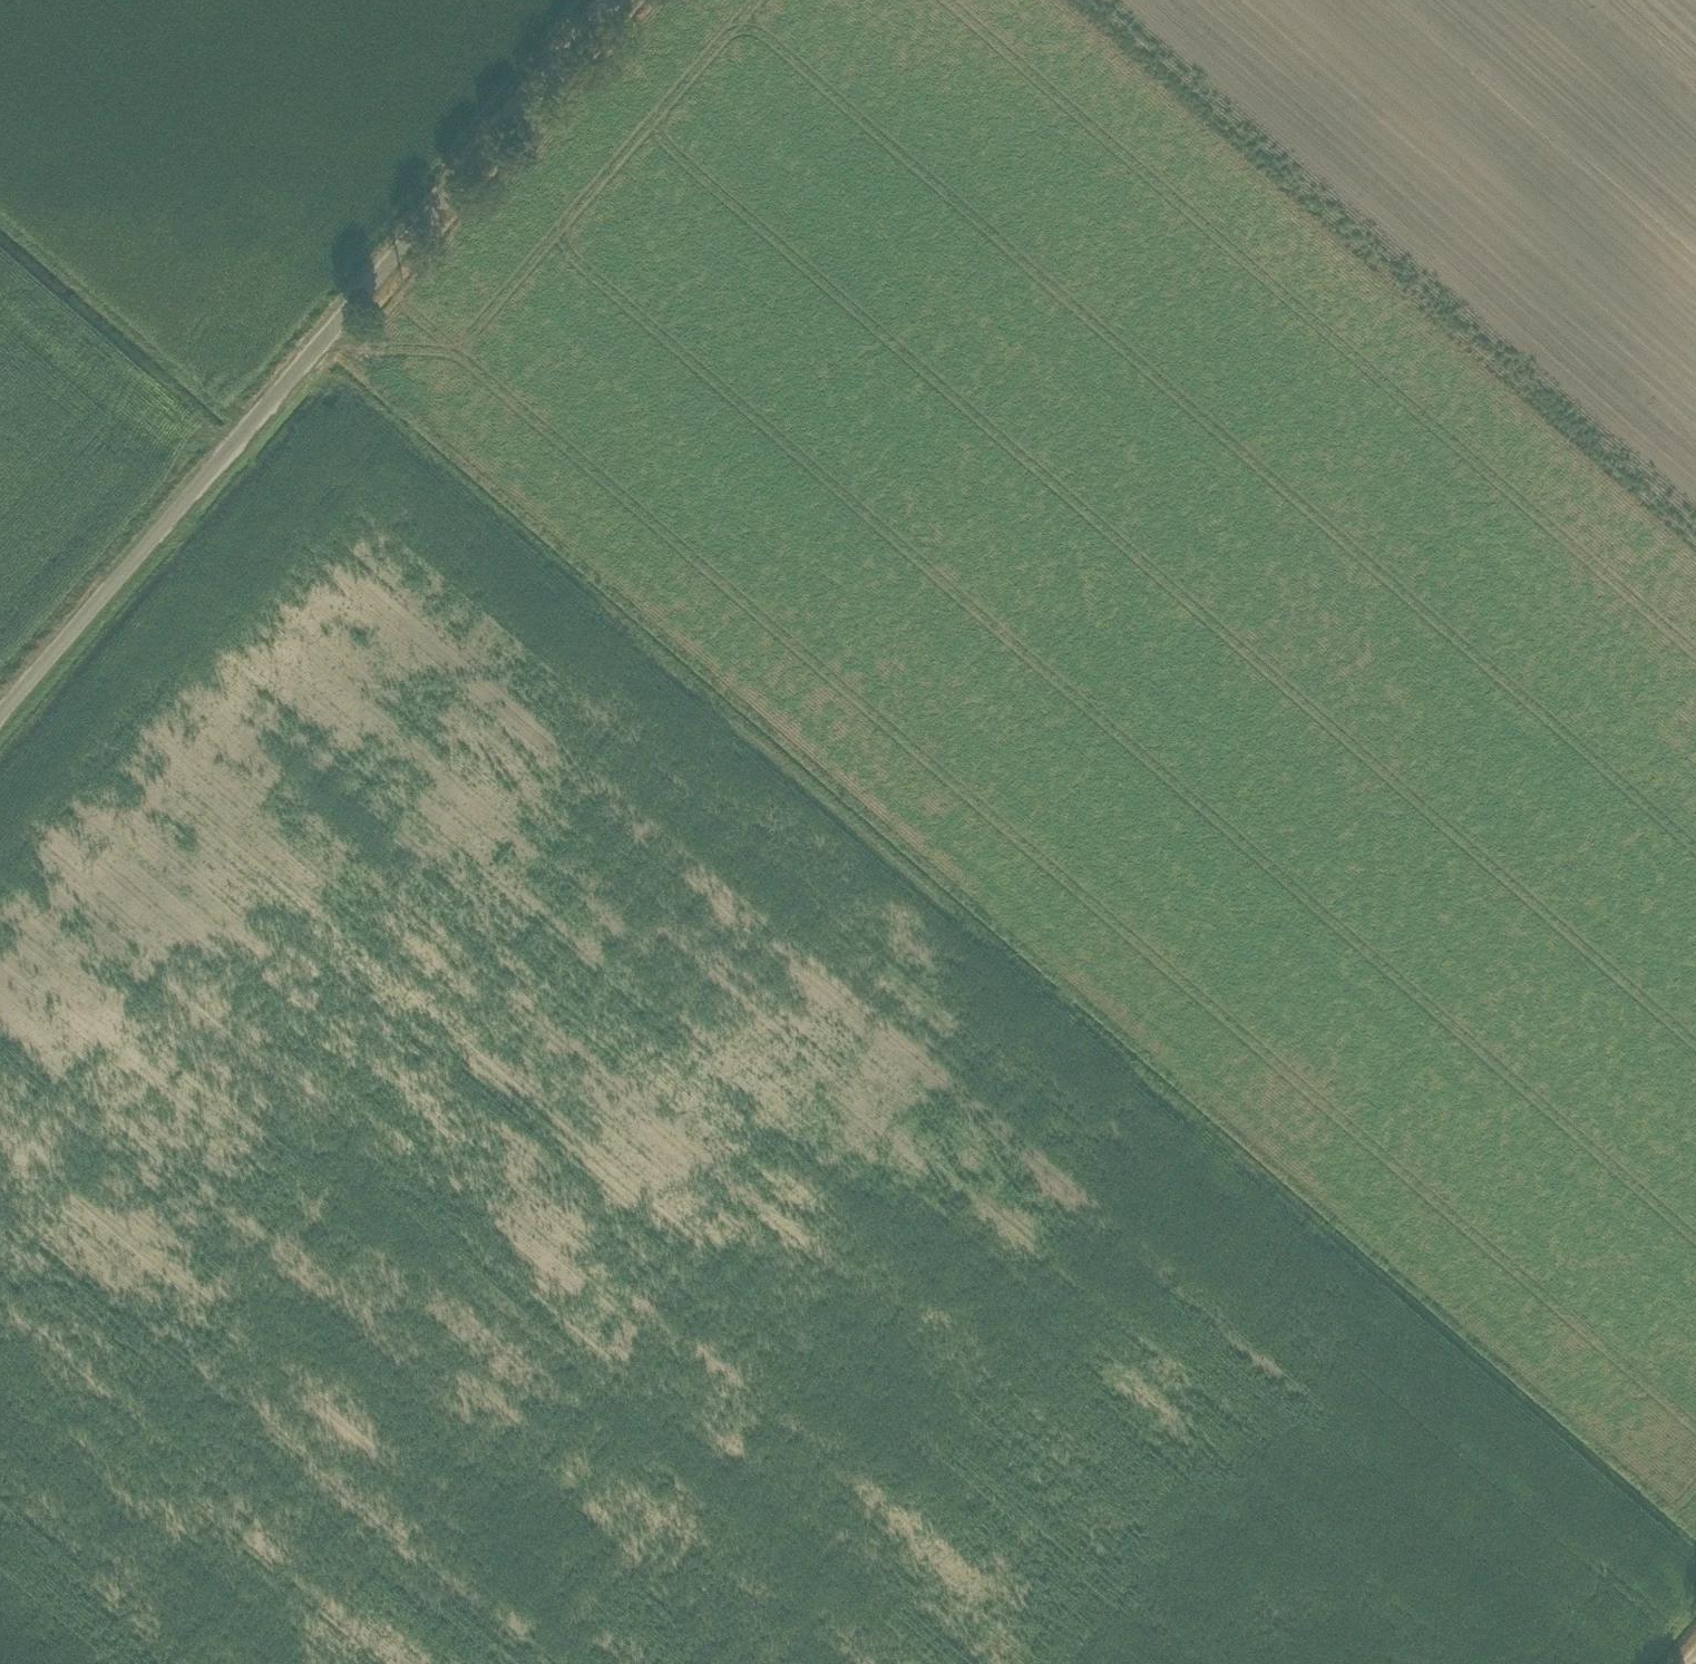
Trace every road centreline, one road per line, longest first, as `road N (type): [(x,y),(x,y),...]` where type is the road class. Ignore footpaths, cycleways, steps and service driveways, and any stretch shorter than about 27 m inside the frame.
road 1 (unclassified): [(0,716),(619,0)]

